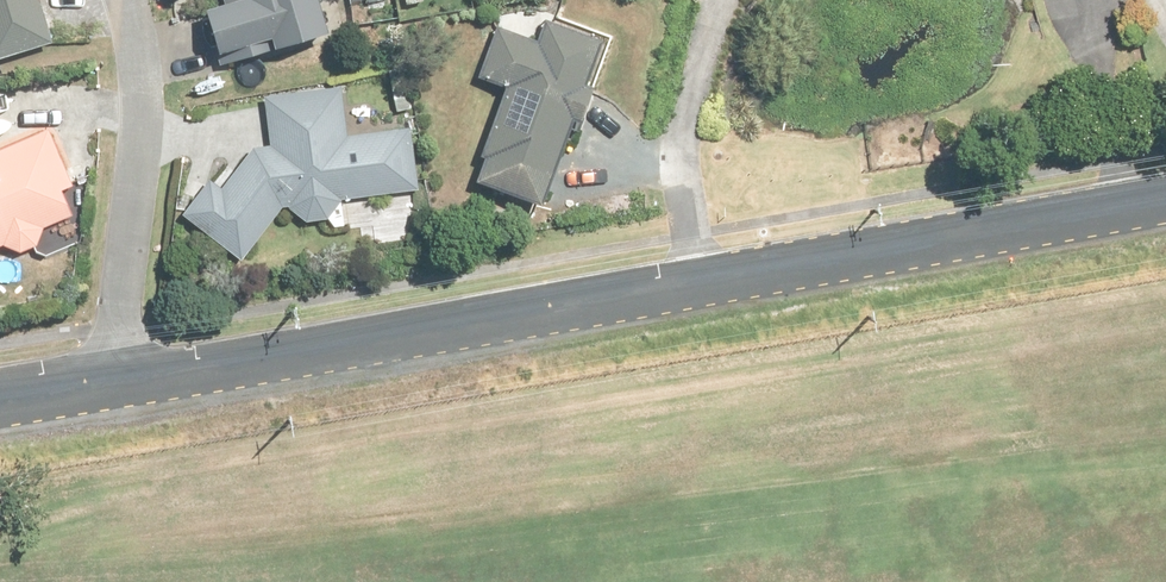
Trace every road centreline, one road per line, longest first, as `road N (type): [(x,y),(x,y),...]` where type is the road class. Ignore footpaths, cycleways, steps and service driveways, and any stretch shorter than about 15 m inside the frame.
road 1 (residential): [(122,390),(705,280)]
road 2 (residential): [(705,280),(1165,199)]
road 3 (residential): [(121,0),(140,83),(122,390)]
road 4 (residential): [(705,280),(668,148),(684,63),(715,0)]
road 5 (residential): [(0,408),(122,390)]

